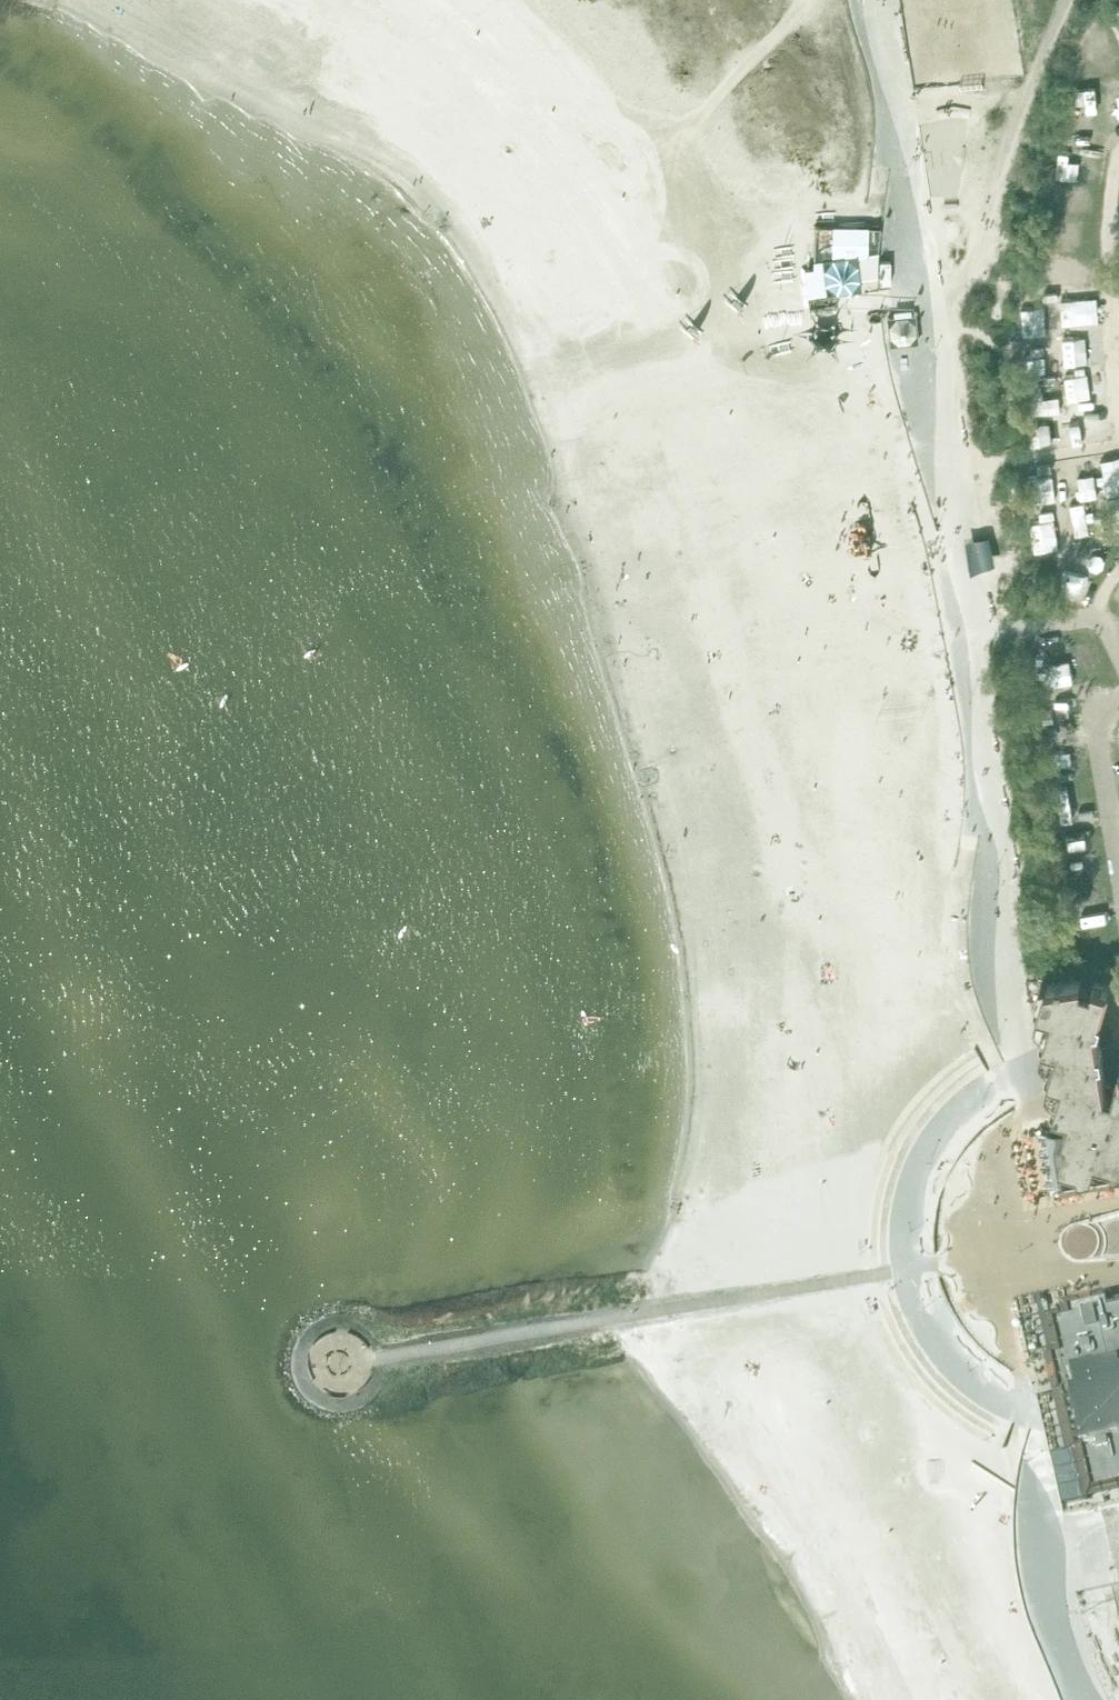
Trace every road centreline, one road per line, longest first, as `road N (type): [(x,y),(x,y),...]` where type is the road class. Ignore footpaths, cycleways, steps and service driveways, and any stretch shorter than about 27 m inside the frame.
road 1 (track): [(946,300),(969,281),(1018,112),(1066,0)]
road 2 (track): [(1118,381),(1112,234),(1118,158)]

